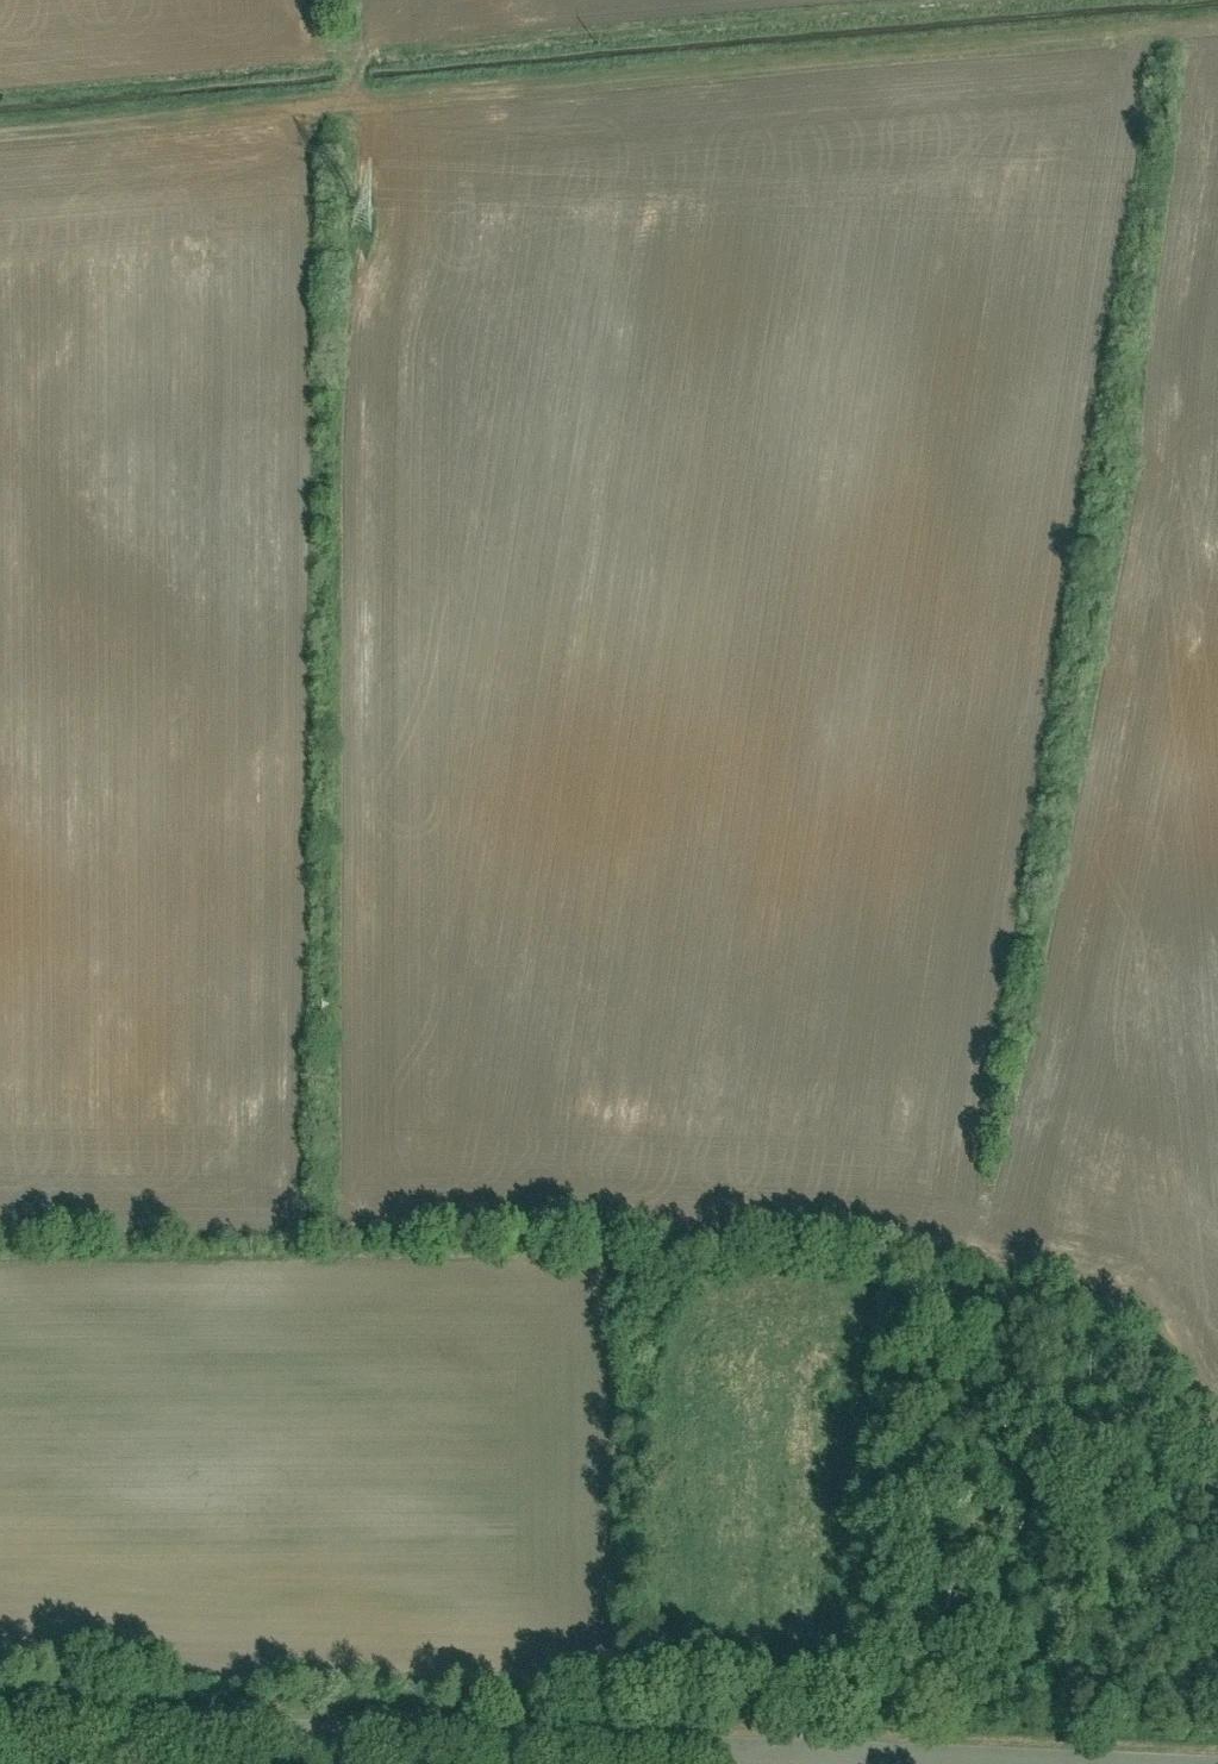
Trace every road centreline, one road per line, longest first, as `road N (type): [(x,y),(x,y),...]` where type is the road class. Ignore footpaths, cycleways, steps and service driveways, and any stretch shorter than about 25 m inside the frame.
road 1 (unclassified): [(945,1763),(0,1725)]

